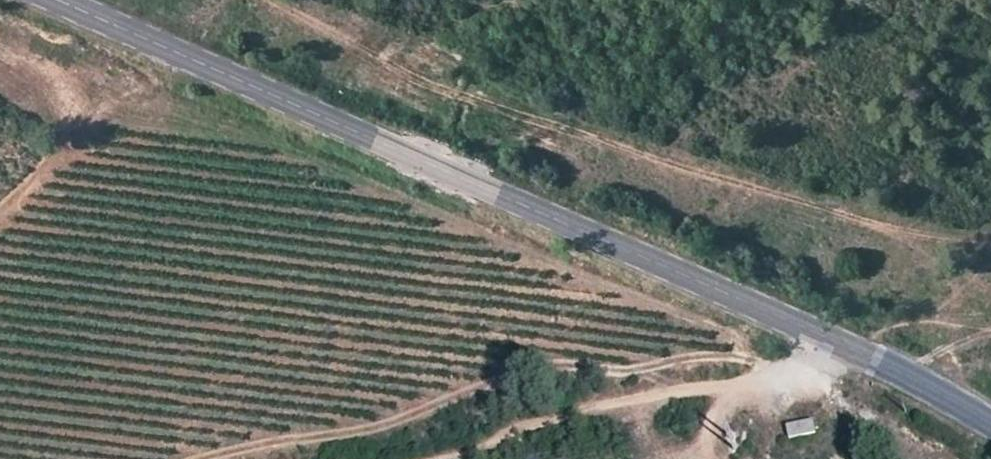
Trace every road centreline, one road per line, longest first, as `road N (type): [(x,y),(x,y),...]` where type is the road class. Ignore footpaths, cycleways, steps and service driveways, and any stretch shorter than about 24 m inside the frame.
road 1 (tertiary): [(56,0),(833,340),(990,422)]
road 2 (track): [(785,379),(756,358),(710,357),(630,373),(562,364),(500,375),(384,424),(216,458)]
road 3 (track): [(889,365),(519,426),(446,458)]

